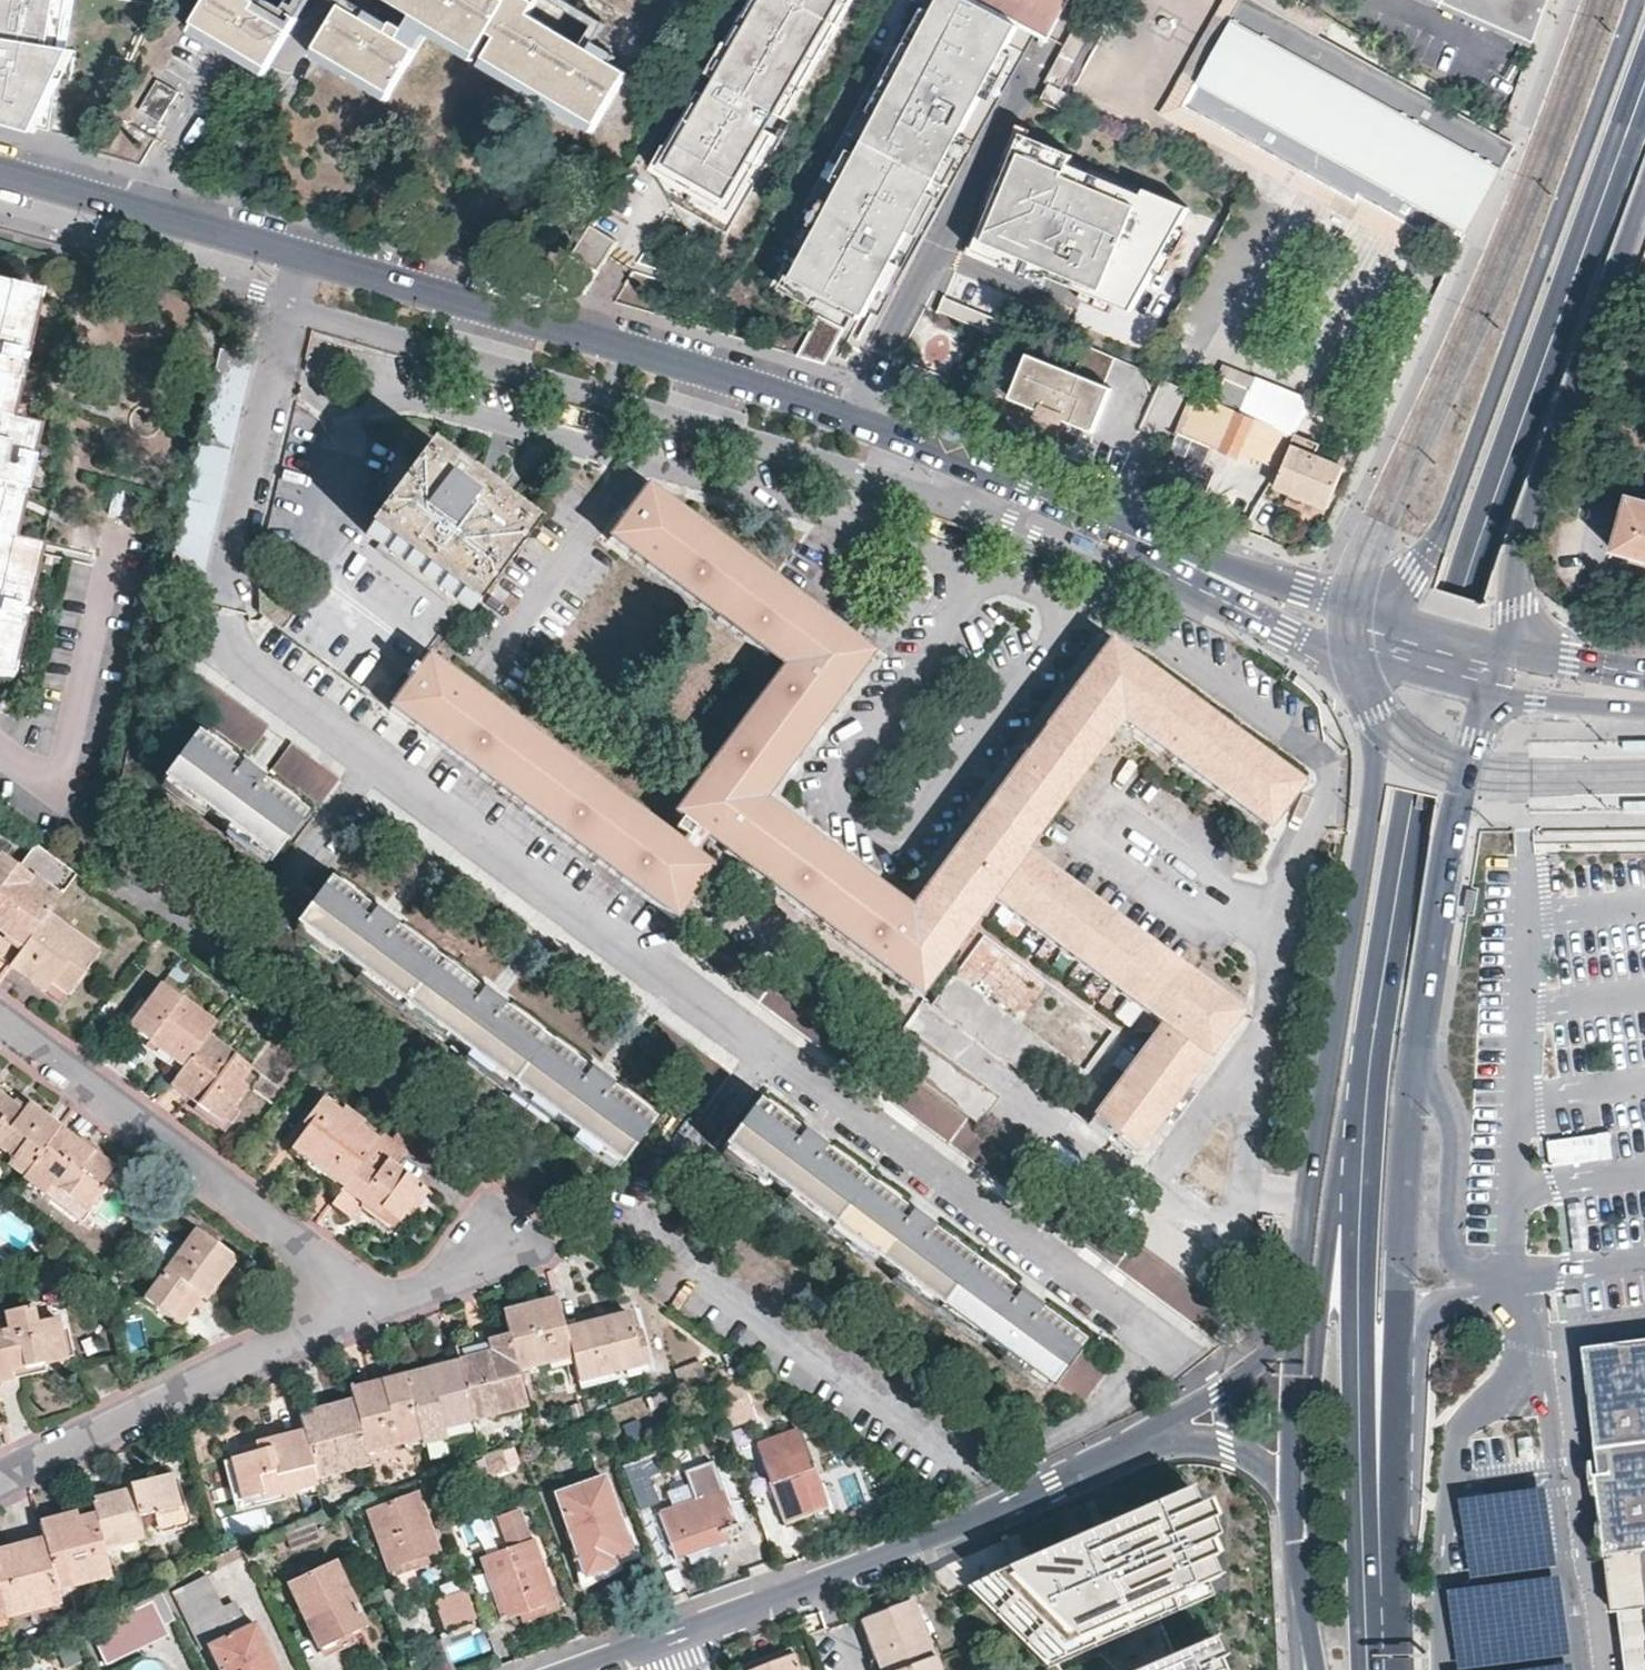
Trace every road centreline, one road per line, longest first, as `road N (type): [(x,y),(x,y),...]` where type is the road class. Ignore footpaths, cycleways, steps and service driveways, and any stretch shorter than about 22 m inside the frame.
road 1 (residential): [(1181,1356),(251,668),(239,651),(230,607),(238,544),(308,271)]
road 2 (primary): [(1644,86),(1515,442),(1440,682),(1386,971),(1365,1187)]
road 3 (primary): [(1368,1601),(1398,1537),(1411,1137),(1433,975),(1464,780),(1494,695)]
road 4 (tertiary): [(308,271),(634,367),(1162,547)]
road 5 (primary): [(1383,667),(1370,823),(1295,1334)]
road 6 (primary): [(1636,0),(1442,530),(1414,575),(1401,619)]
road 7 (residential): [(680,1639),(1036,1500),(1166,1428)]
road 8 (primary): [(1512,648),(1521,544),(1644,202)]
road 9 (residential): [(377,1302),(0,1025)]
road 10 (residential): [(0,1484),(377,1302)]
road 11 (primary): [(1365,1187),(1359,1423),(1368,1601)]
road 12 (primary): [(1365,1187),(1331,1244),(1324,1281),(1312,1407),(1316,1548),(1310,1568)]
road 13 (tertiary): [(1162,547),(1235,604),(1326,650),(1383,667)]
road 14 (tertiary): [(1401,619),(1162,547)]
road 15 (tertiary): [(227,247),(0,179)]
road 16 (residential): [(1295,1334),(1166,1428)]
road 17 (primary): [(1295,1334),(1289,1490)]
road 18 (tertiary): [(1494,695),(1644,708)]
road 19 (residential): [(1166,1428),(1237,1450),(1289,1490)]
road 20 (tertiary): [(1644,676),(1512,648)]
road 21 (residential): [(377,1302),(496,1245)]

